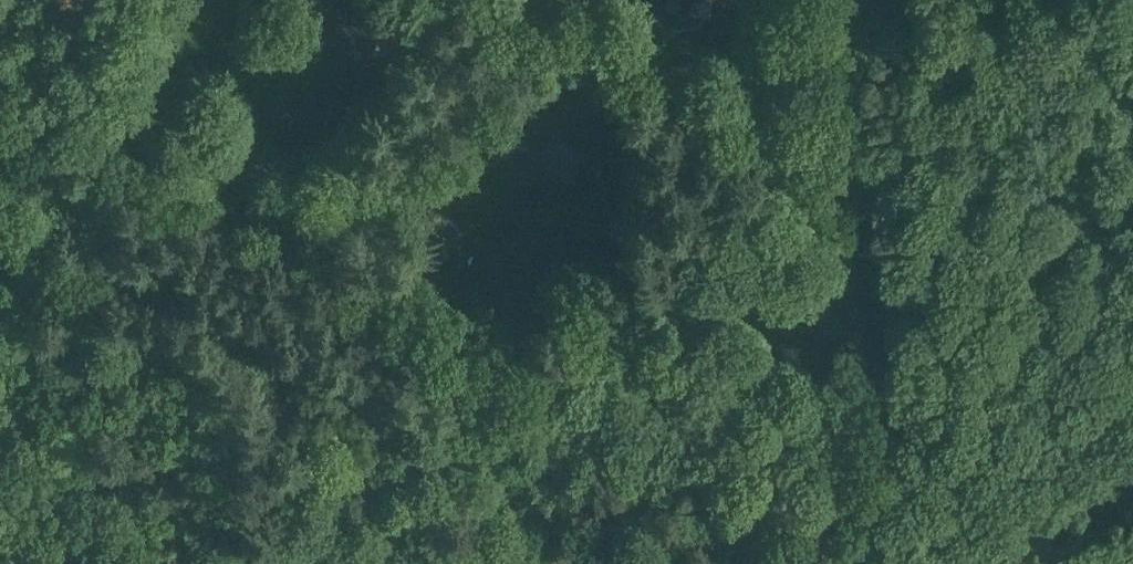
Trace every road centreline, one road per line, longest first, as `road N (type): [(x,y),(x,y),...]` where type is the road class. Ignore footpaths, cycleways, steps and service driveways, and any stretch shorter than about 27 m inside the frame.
road 1 (track): [(886,563),(876,444),(807,180)]
road 2 (residential): [(807,180),(746,122),(542,0)]
road 3 (unclassified): [(807,180),(968,111),(1008,79),(1051,0)]
road 4 (residential): [(807,180),(791,0)]

